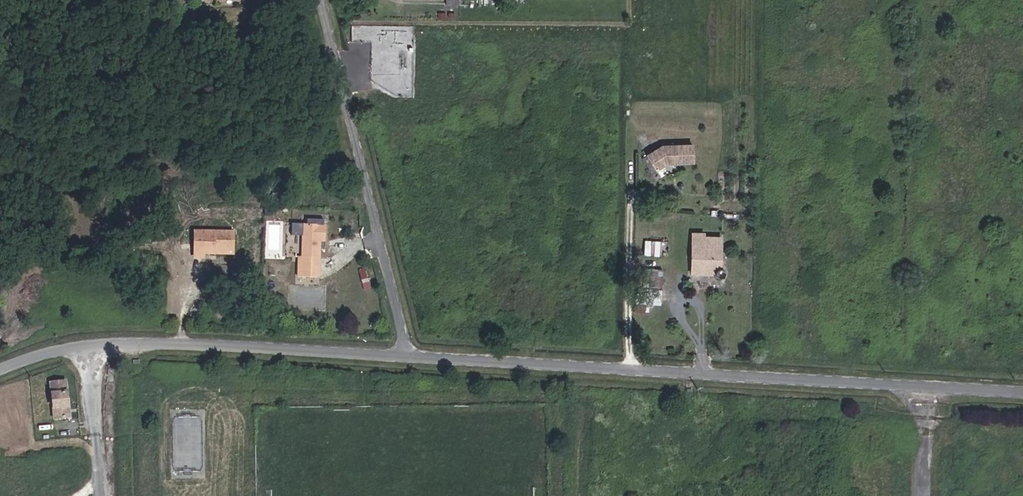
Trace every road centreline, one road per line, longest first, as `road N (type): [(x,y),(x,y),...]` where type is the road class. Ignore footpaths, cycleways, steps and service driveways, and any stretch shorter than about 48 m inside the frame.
road 1 (residential): [(405,356),(1022,390)]
road 2 (unclassified): [(405,356),(319,0)]
road 3 (residential): [(89,347),(405,356)]
road 4 (residential): [(89,347),(100,495)]

